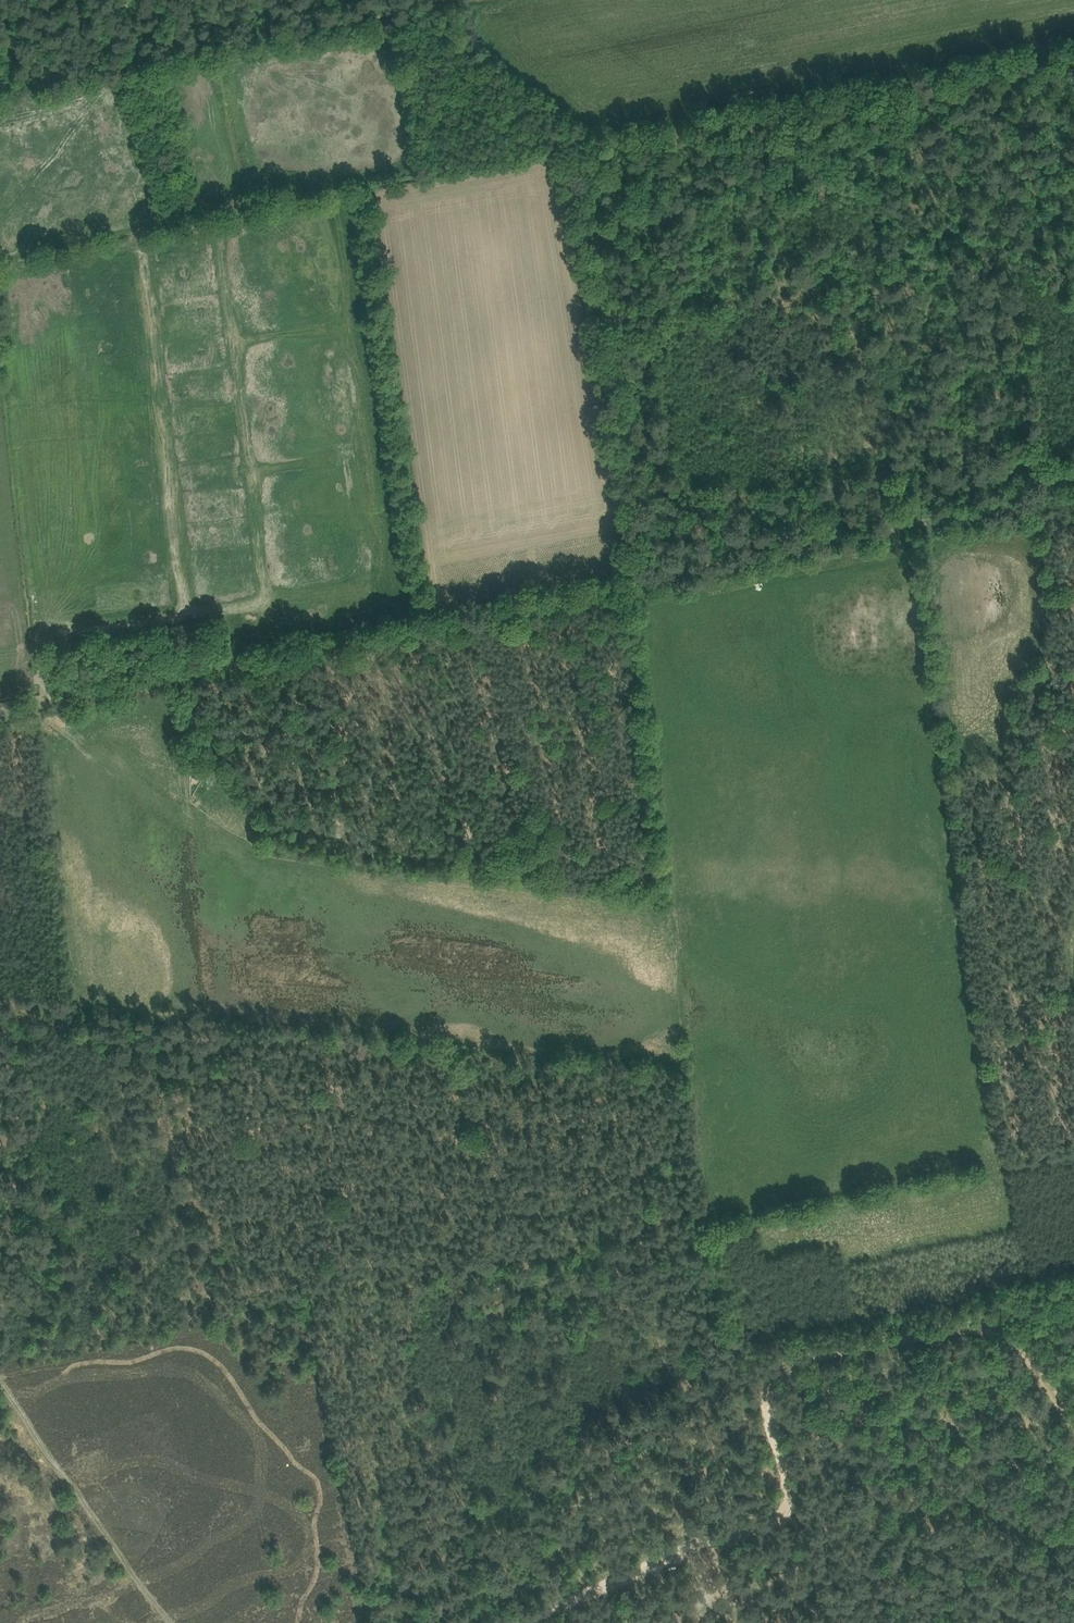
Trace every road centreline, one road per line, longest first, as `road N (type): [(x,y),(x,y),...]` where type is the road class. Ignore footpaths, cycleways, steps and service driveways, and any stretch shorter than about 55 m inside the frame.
road 1 (track): [(1073,499),(0,715)]
road 2 (track): [(509,1622),(788,1506),(759,1375),(1005,1319),(1073,1420)]
road 3 (track): [(0,1391),(170,1622)]

